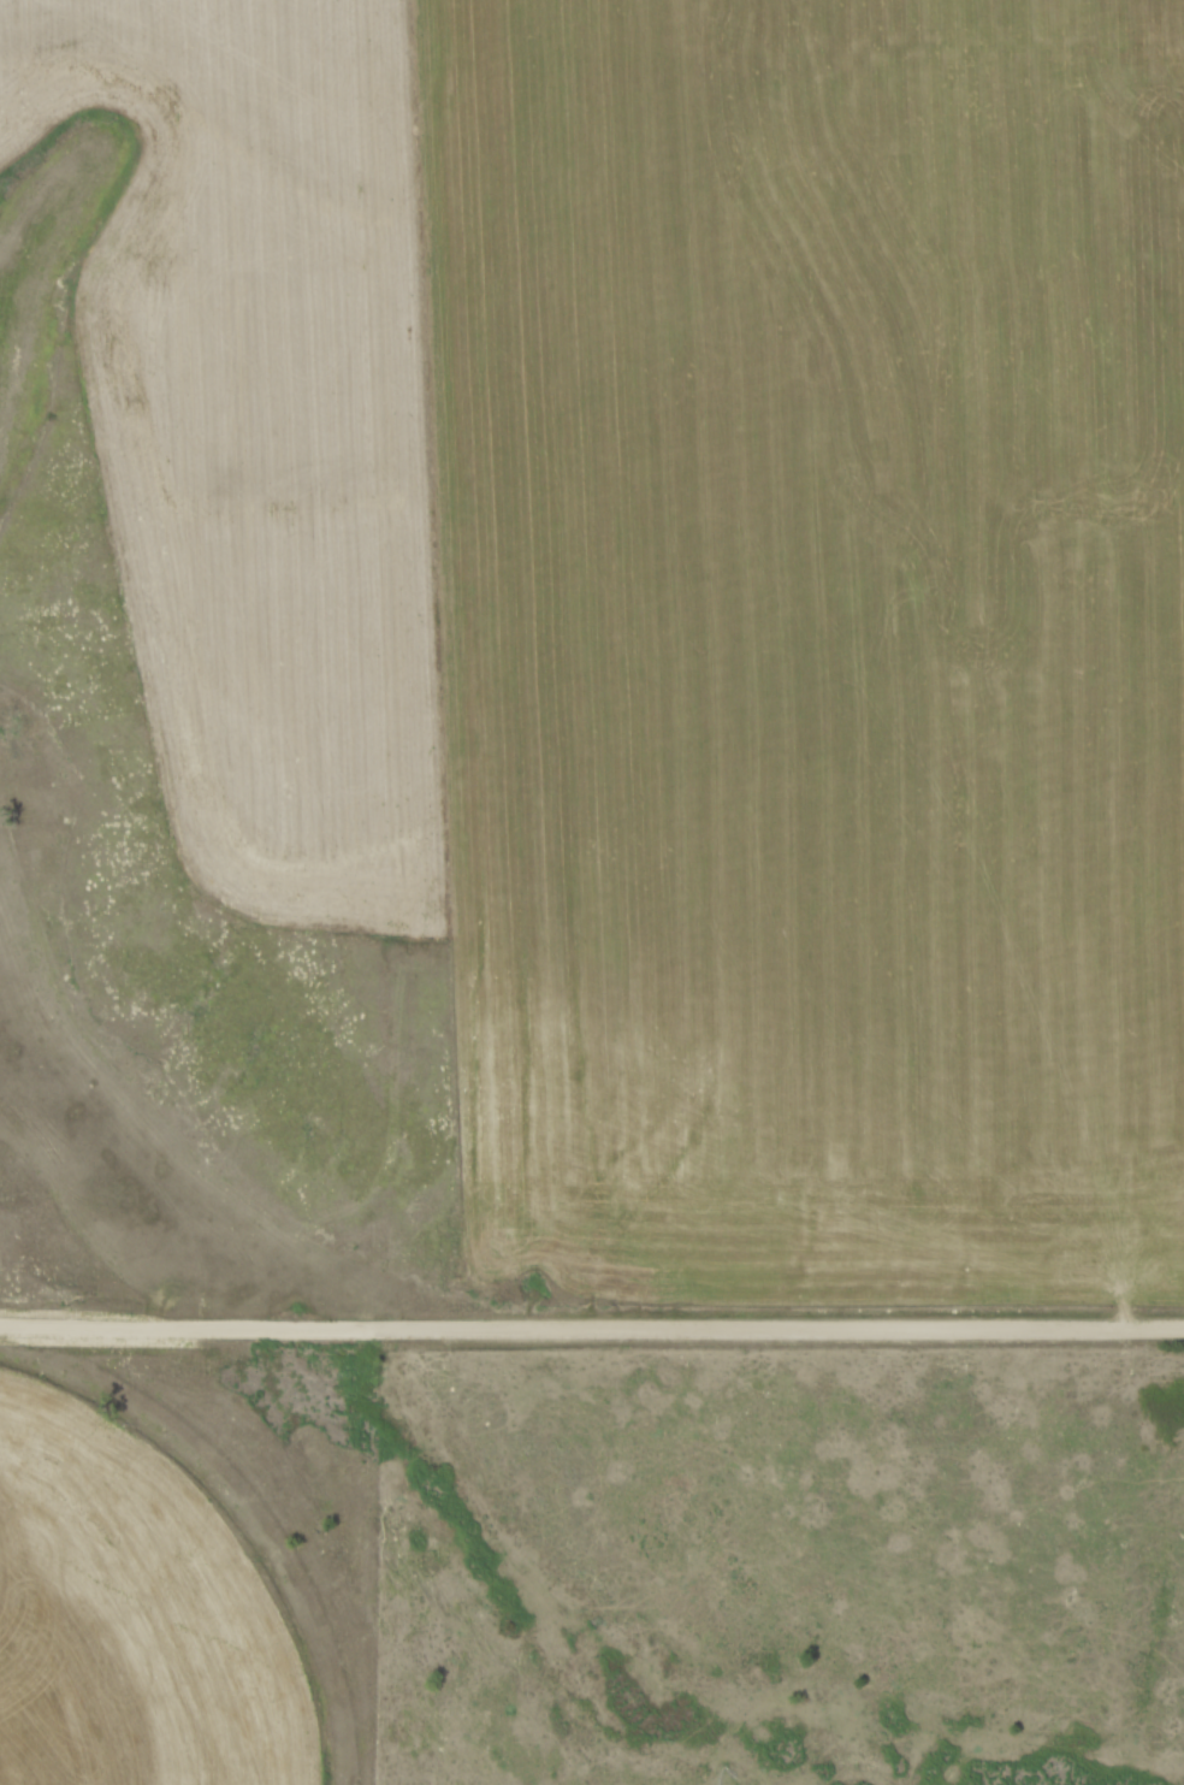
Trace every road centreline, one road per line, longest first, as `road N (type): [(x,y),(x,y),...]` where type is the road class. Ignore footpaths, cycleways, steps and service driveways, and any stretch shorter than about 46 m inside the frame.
road 1 (residential): [(1183,1331),(0,1334)]

